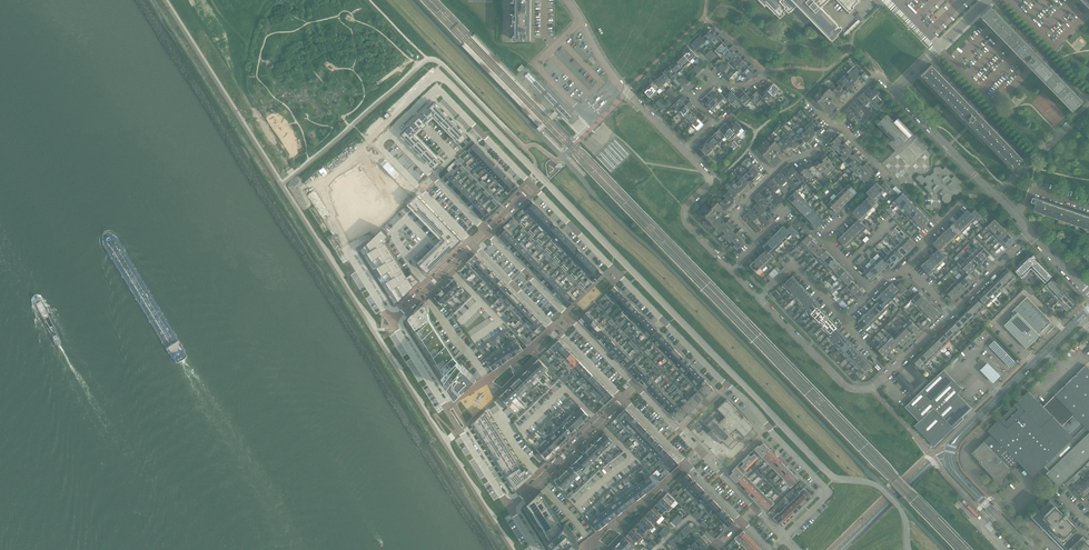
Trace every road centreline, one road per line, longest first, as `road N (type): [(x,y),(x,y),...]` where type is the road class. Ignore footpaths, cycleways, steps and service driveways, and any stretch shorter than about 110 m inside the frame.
road 1 (residential): [(823,500),(825,488),(809,470),(616,272)]
road 2 (residential): [(760,298),(854,389),(878,383),(950,314)]
road 3 (residential): [(378,144),(314,194),(390,322)]
road 4 (residential): [(390,322),(511,507)]
road 5 (residential): [(474,244),(623,398)]
road 6 (residential): [(1032,235),(894,90)]
road 7 (residential): [(756,510),(636,386)]
road 8 (residential): [(623,398),(743,522)]
road 9 (residential): [(613,80),(581,111),(536,65),(580,21)]
road 10 (secondary): [(960,435),(1081,318)]
road 11 (residential): [(511,507),(623,398)]
road 12 (residential): [(731,269),(686,221),(686,207),(710,181),(684,150)]
road 13 (residential): [(486,232),(390,134),(378,144)]
road 14 (unclassified): [(947,458),(927,467),(841,549)]
road 15 (residential): [(378,144),(474,244)]
road 16 (residential): [(437,88),(534,187)]
road 17 (unclassified): [(894,90),(987,0)]

